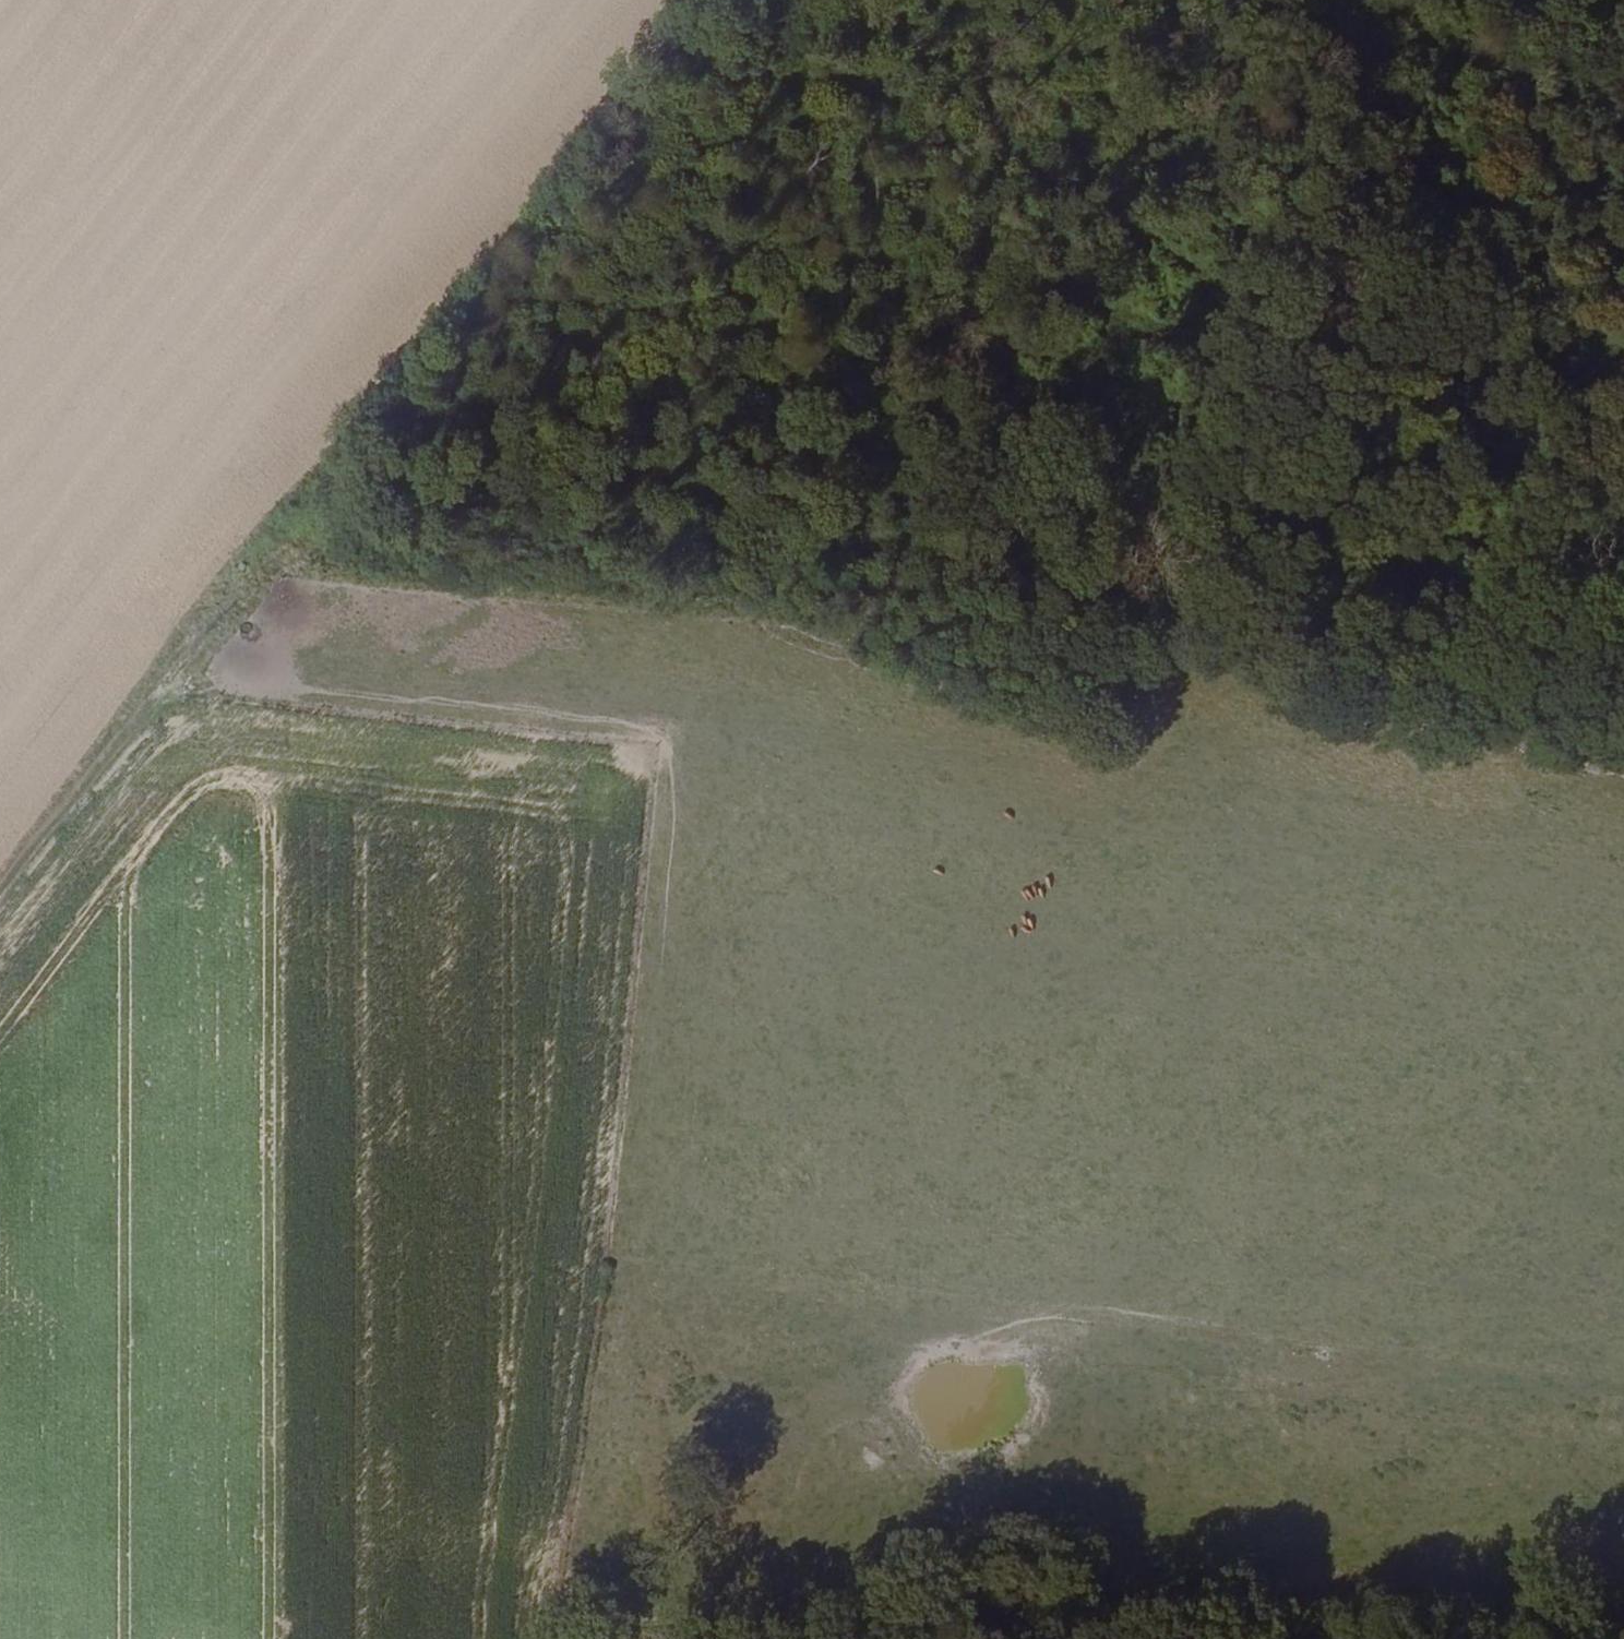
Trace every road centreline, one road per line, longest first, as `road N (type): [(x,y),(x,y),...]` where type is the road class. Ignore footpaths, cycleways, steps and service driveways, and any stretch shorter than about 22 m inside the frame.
road 1 (track): [(0,895),(259,583),(338,516)]

